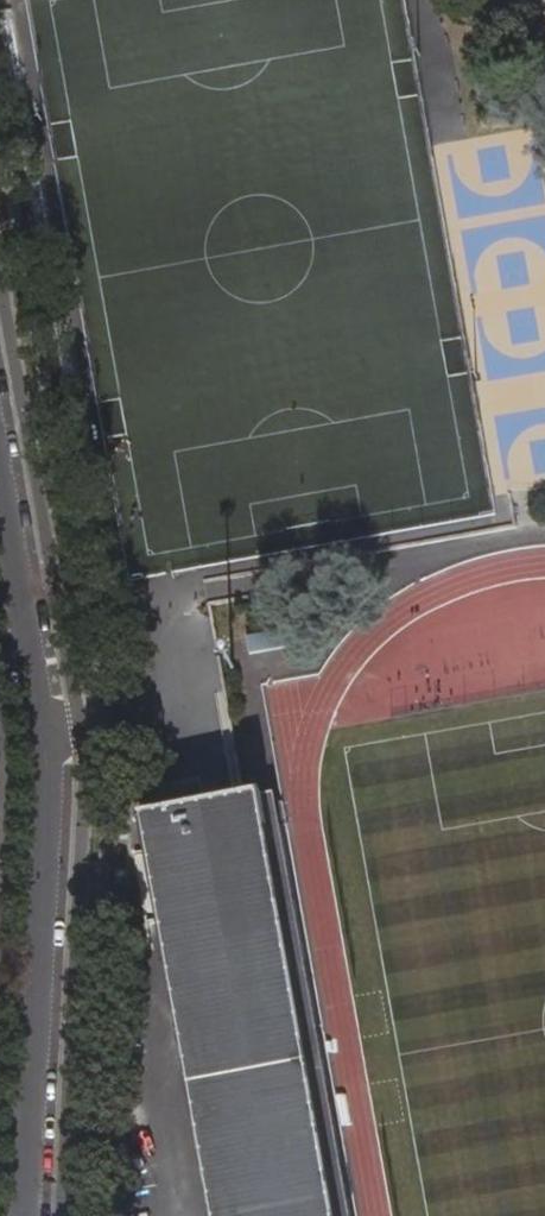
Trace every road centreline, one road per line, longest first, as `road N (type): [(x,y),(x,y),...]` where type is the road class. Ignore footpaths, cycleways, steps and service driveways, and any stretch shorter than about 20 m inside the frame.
road 1 (residential): [(23,1215),(39,841),(36,696),(0,484)]

